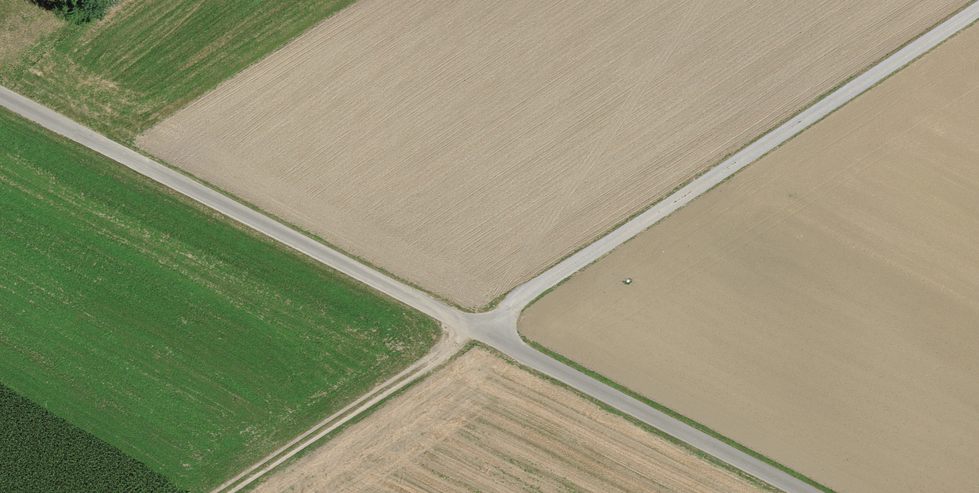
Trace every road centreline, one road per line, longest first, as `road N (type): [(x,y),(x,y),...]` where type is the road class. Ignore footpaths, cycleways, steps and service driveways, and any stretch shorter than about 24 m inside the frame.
road 1 (track): [(978,2),(199,492)]
road 2 (unclassified): [(809,492),(0,91)]

